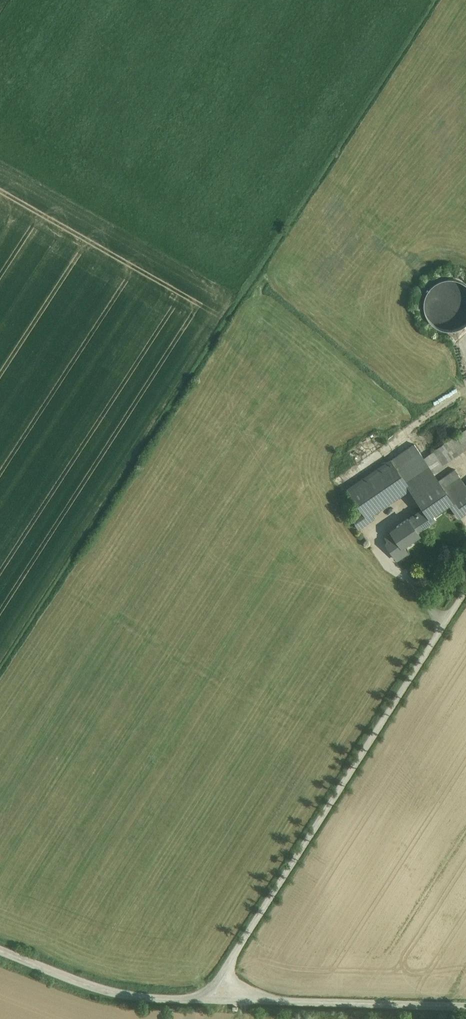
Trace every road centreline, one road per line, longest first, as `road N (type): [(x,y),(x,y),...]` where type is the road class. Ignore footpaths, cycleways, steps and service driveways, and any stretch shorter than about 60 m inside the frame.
road 1 (unclassified): [(465,592),(226,970),(227,999)]
road 2 (unclassified): [(227,999),(465,1006)]
road 3 (unclassified): [(0,951),(105,991),(227,999)]

